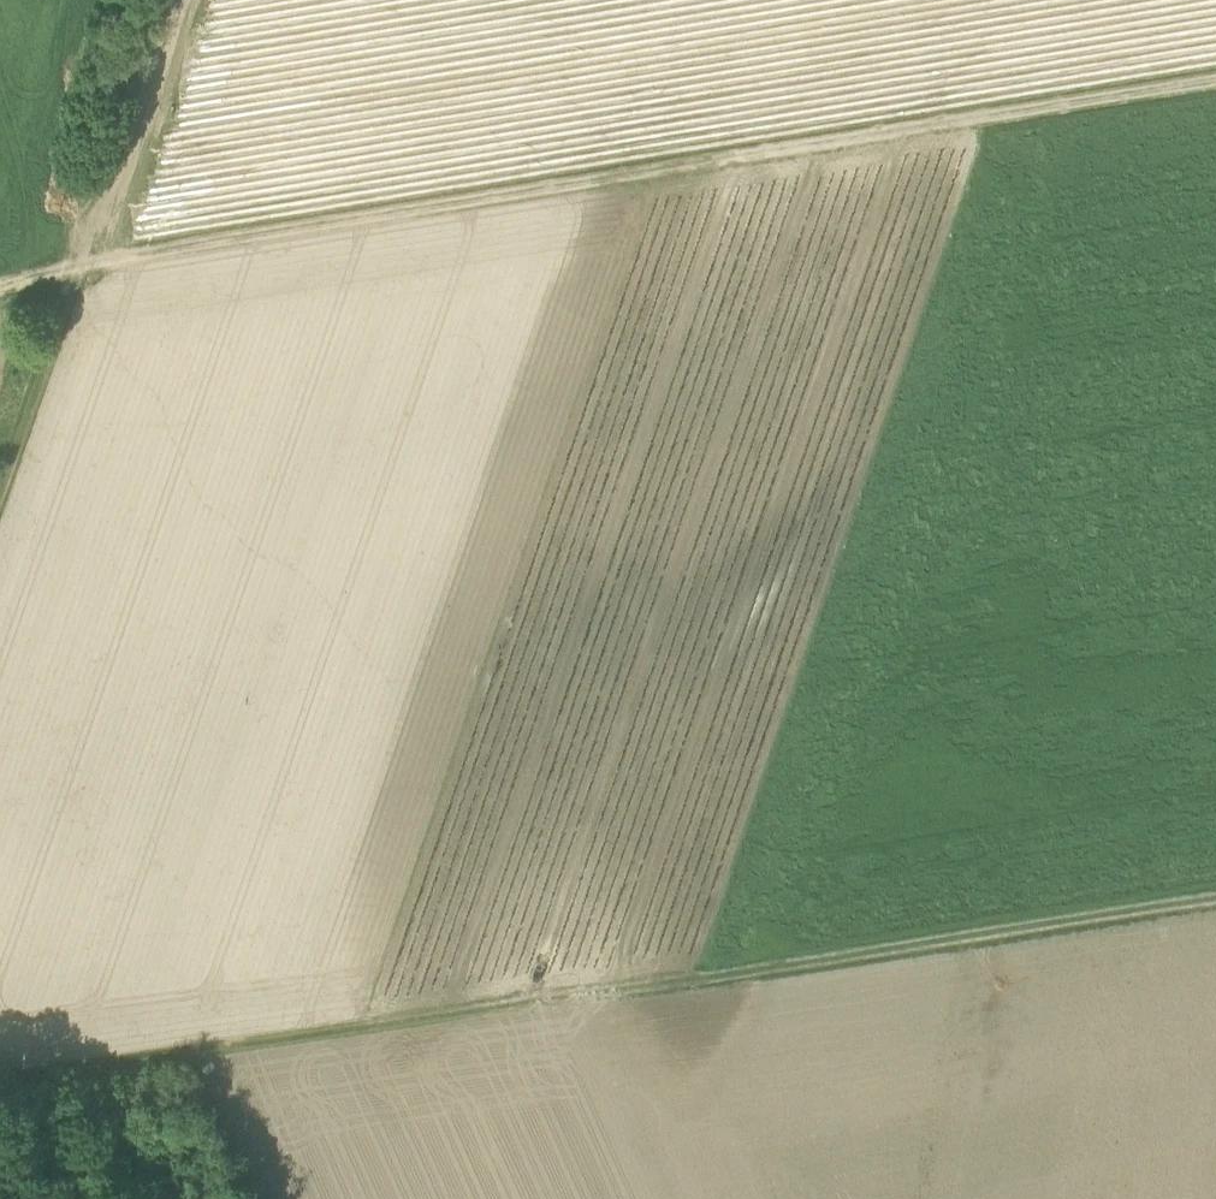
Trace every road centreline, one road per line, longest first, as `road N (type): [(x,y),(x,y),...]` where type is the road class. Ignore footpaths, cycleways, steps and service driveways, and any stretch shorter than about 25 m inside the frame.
road 1 (track): [(0,1084),(1215,893)]
road 2 (track): [(75,264),(1215,80)]
road 3 (track): [(167,0),(75,264)]
road 4 (track): [(75,264),(0,481)]

